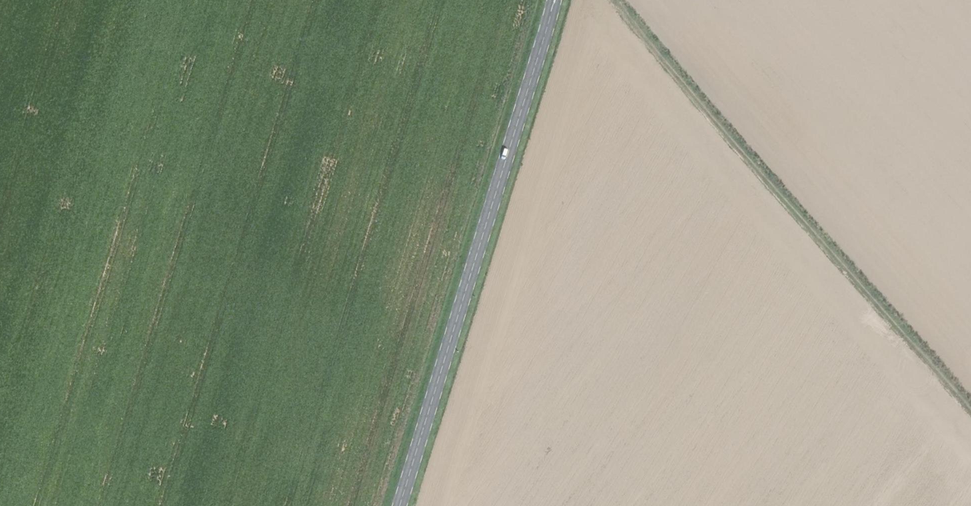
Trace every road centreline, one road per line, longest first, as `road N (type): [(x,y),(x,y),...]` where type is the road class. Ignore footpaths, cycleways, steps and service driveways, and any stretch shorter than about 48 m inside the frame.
road 1 (track): [(619,0),(970,405)]
road 2 (secondary): [(555,0),(398,505)]

